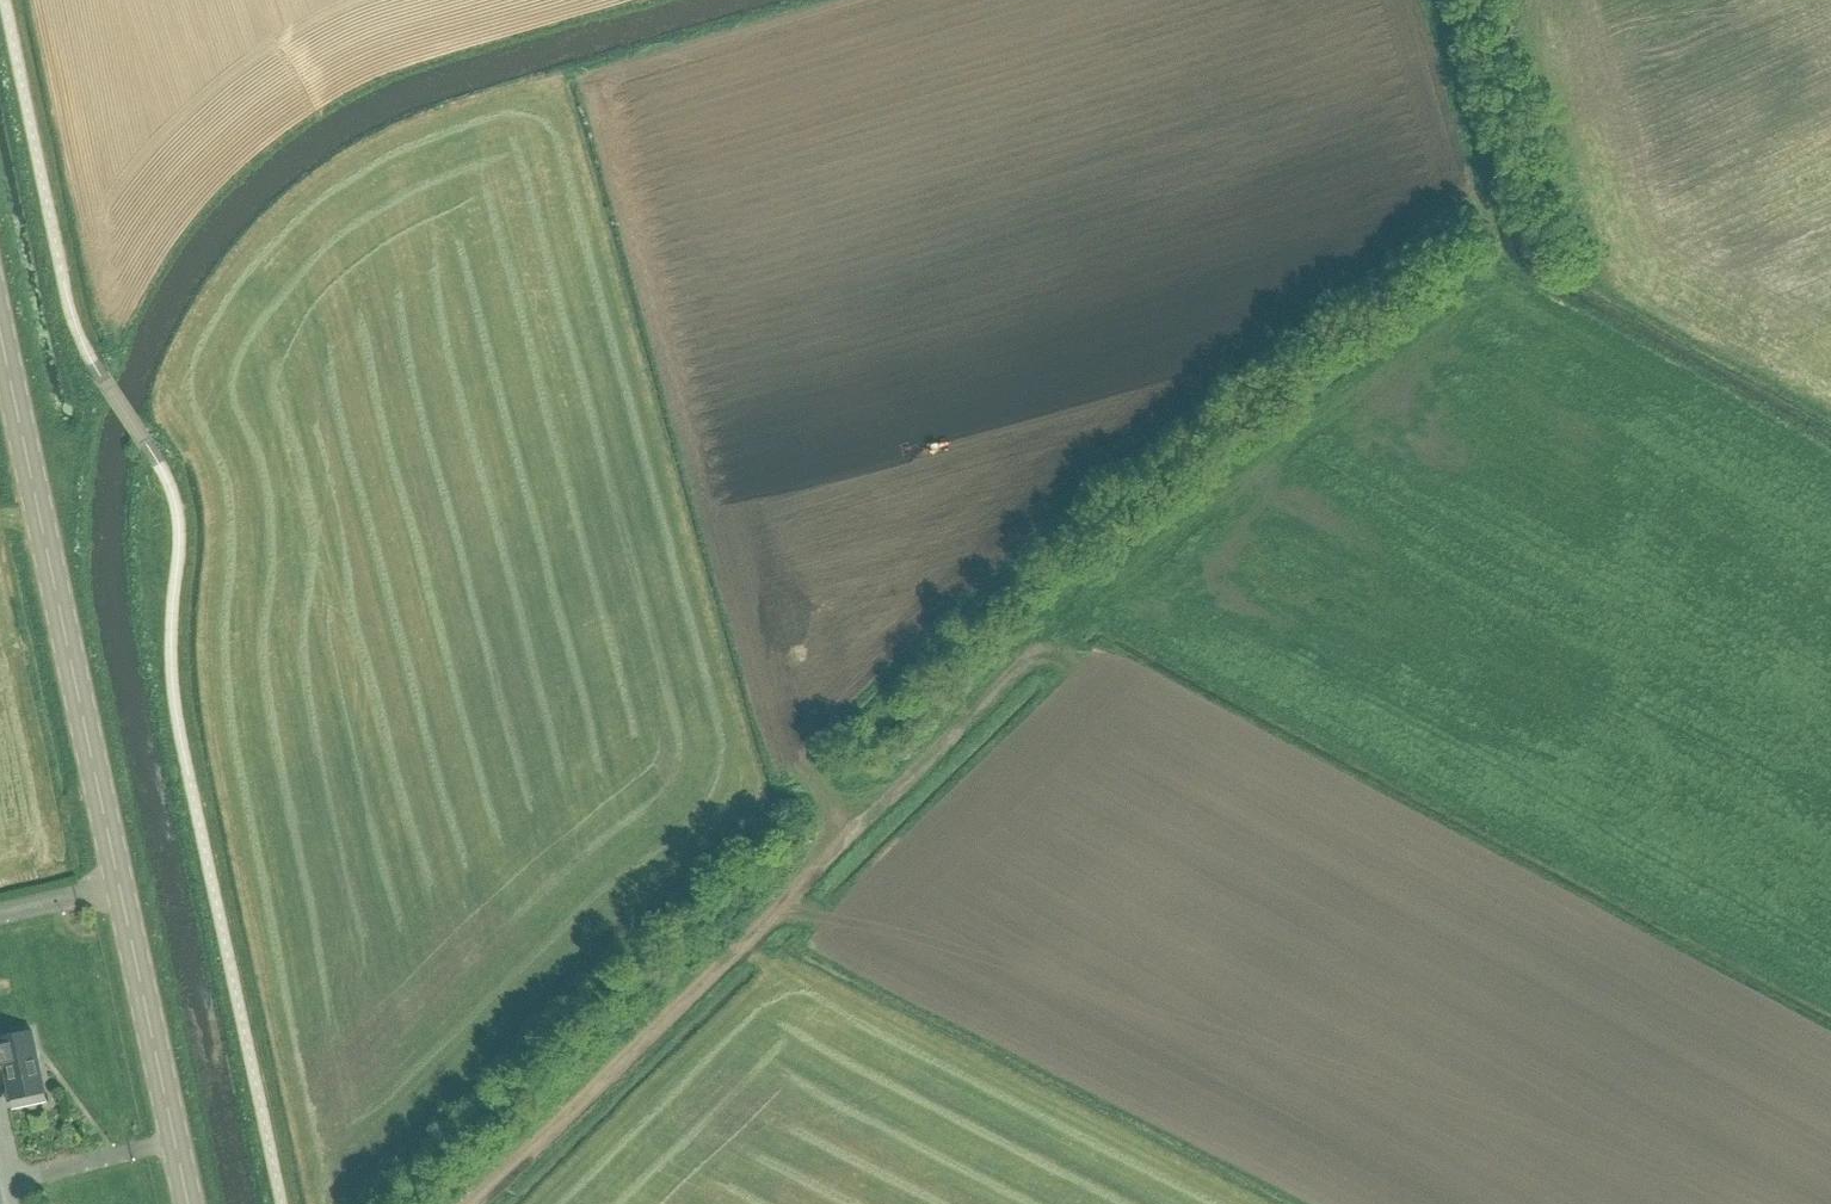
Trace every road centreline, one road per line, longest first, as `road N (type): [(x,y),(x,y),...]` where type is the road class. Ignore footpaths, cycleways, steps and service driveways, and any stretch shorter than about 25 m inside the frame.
road 1 (primary): [(190,1203),(0,322)]
road 2 (track): [(479,1203),(1087,591)]

